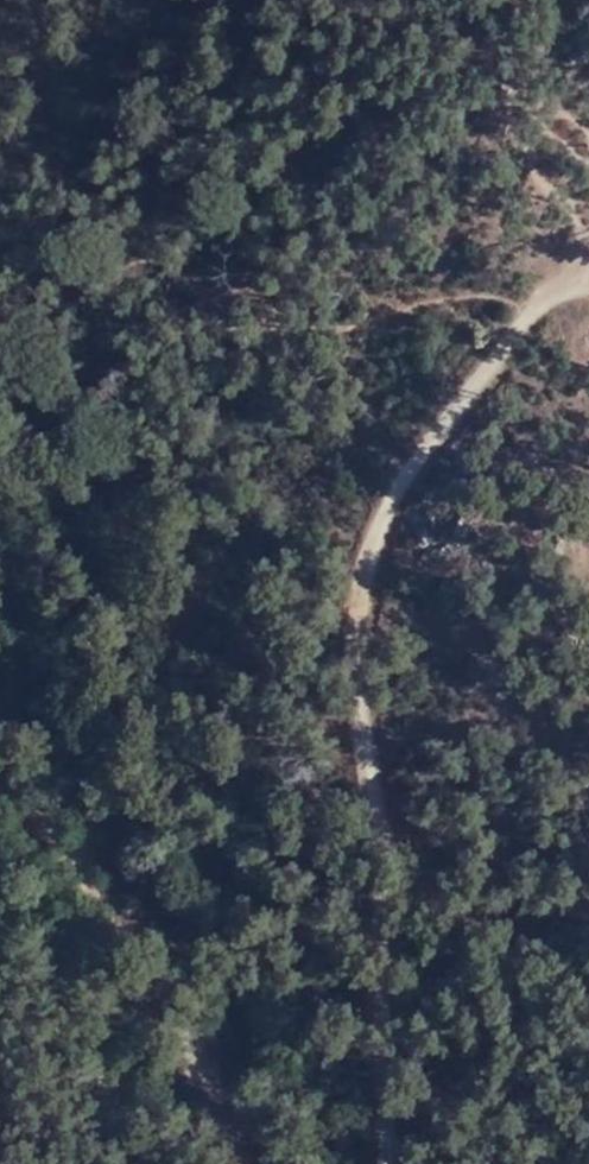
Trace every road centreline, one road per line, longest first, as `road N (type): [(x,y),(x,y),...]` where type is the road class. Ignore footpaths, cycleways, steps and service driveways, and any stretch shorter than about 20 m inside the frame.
road 1 (track): [(362,1163),(371,1140),(373,901),(344,718),(372,530),(435,428),(529,327),(588,281)]
road 2 (track): [(0,716),(185,1015),(226,1129),(254,1163)]

